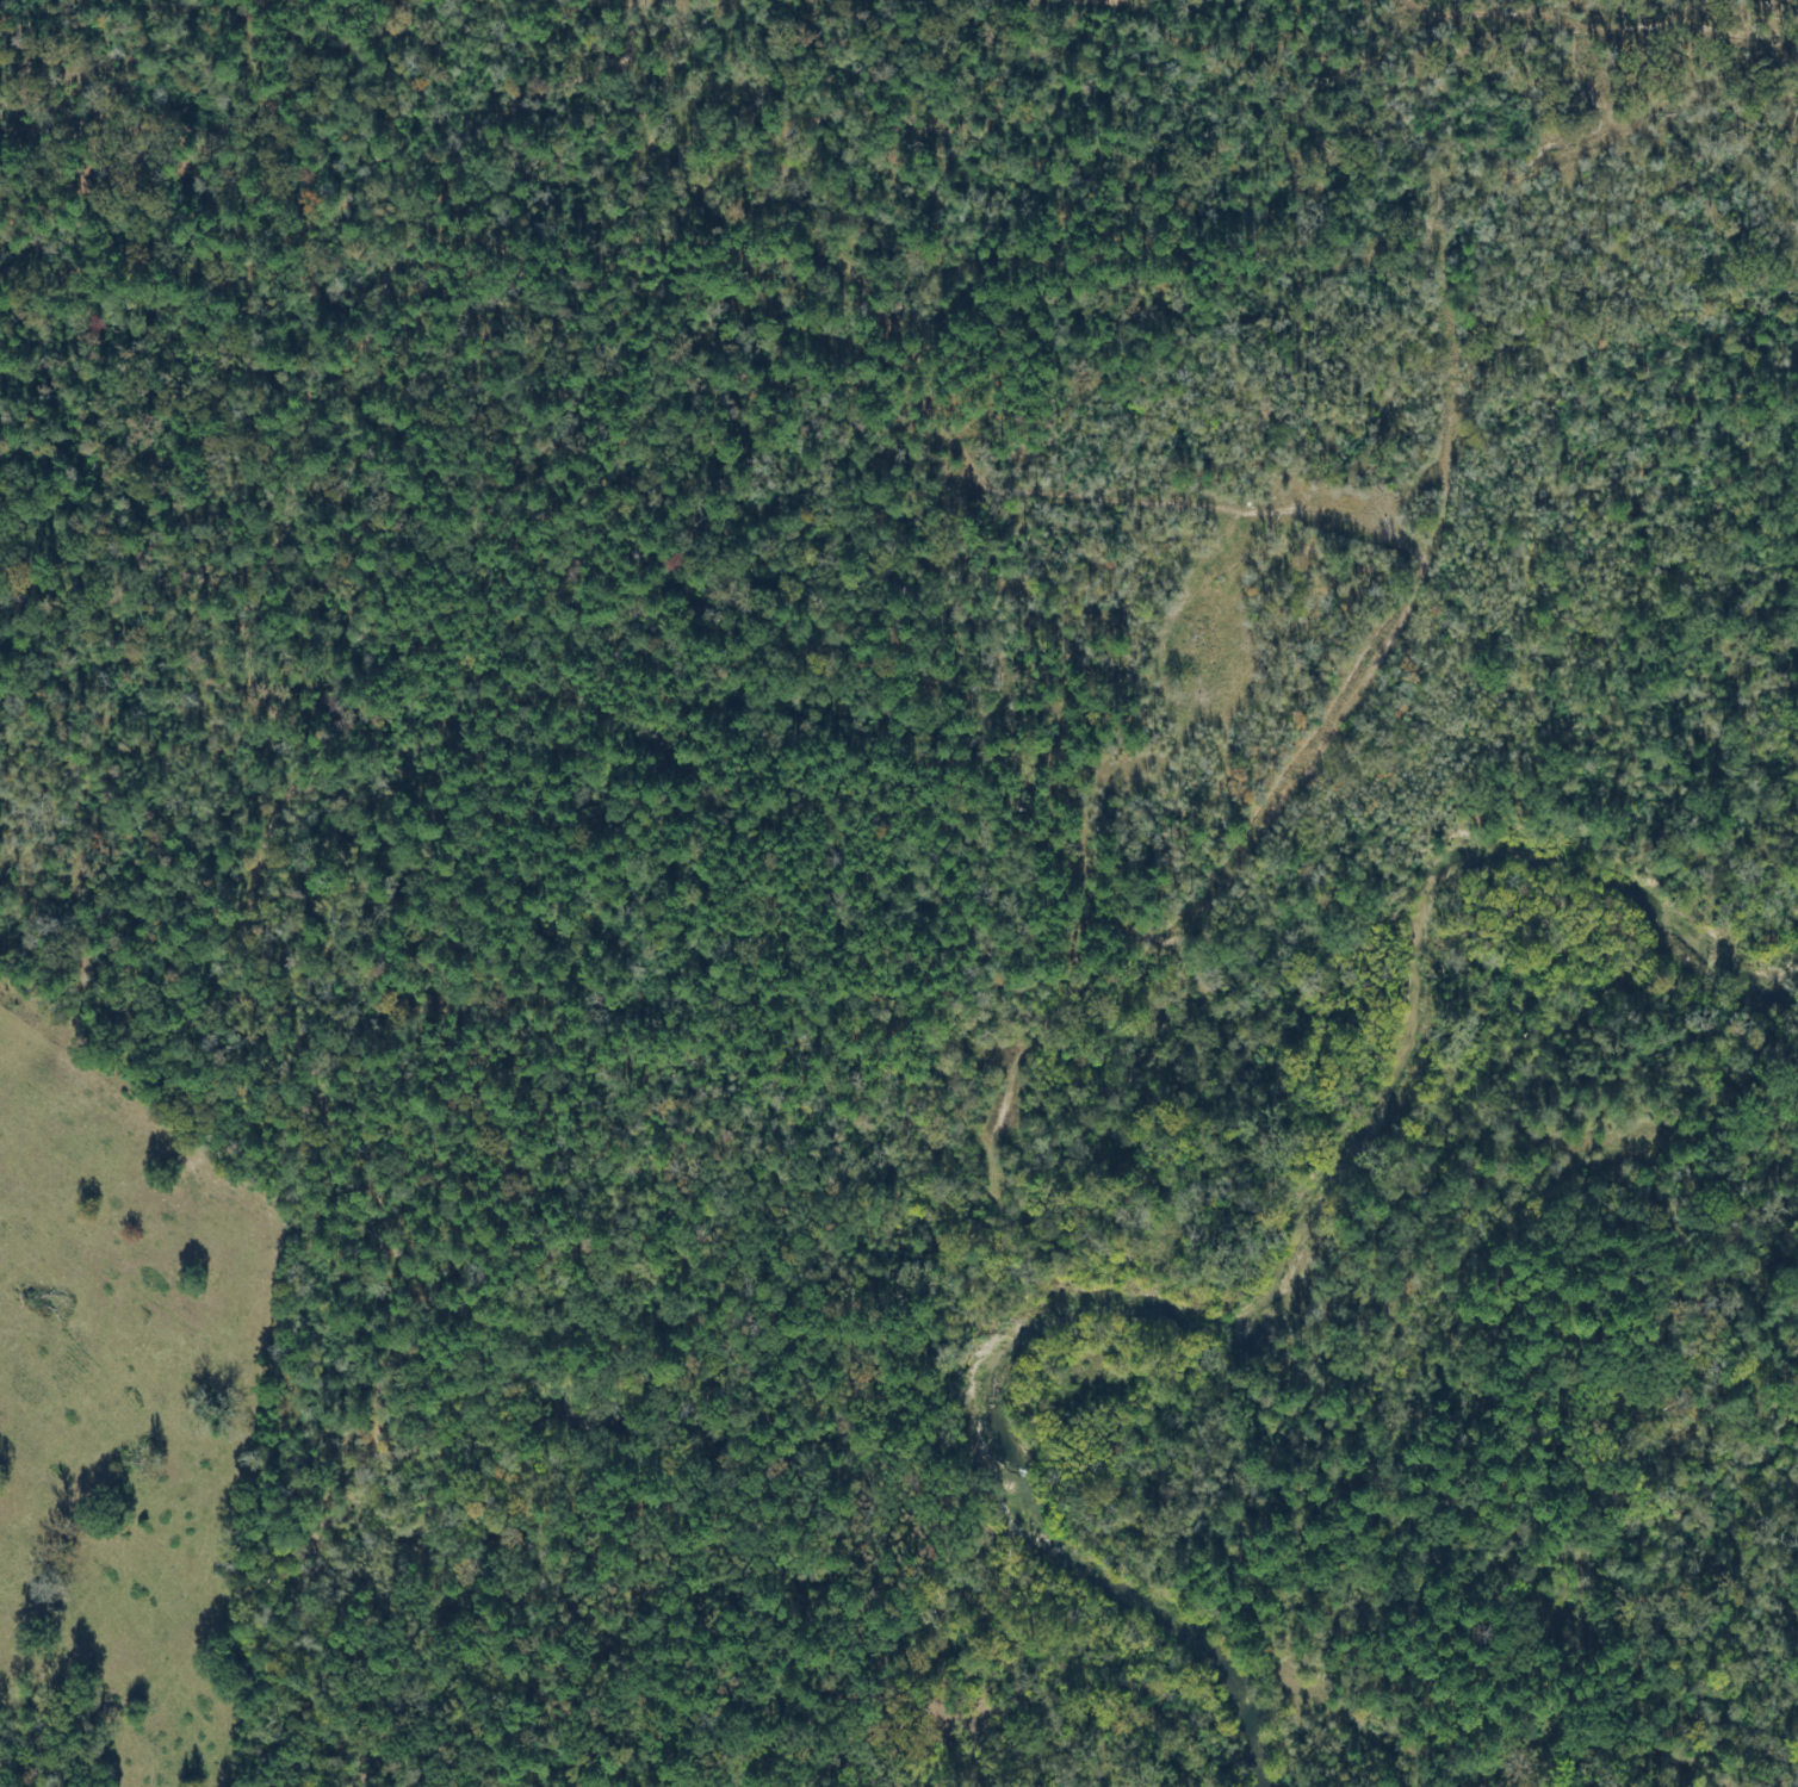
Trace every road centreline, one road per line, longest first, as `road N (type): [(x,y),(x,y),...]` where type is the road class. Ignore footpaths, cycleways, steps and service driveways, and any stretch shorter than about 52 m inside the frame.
road 1 (track): [(1797,1128),(1595,1134)]

